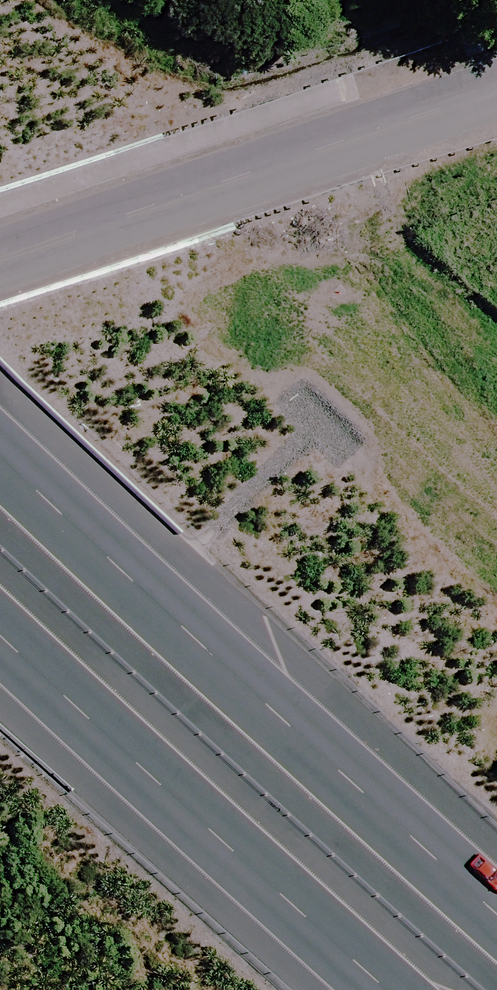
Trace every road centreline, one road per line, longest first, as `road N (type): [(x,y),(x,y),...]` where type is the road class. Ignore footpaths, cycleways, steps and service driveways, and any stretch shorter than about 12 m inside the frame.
road 1 (motorway): [(0,421),(496,893)]
road 2 (motorway): [(449,989),(0,592)]
road 3 (residential): [(381,130),(0,259)]
road 4 (residential): [(381,130),(496,91)]

